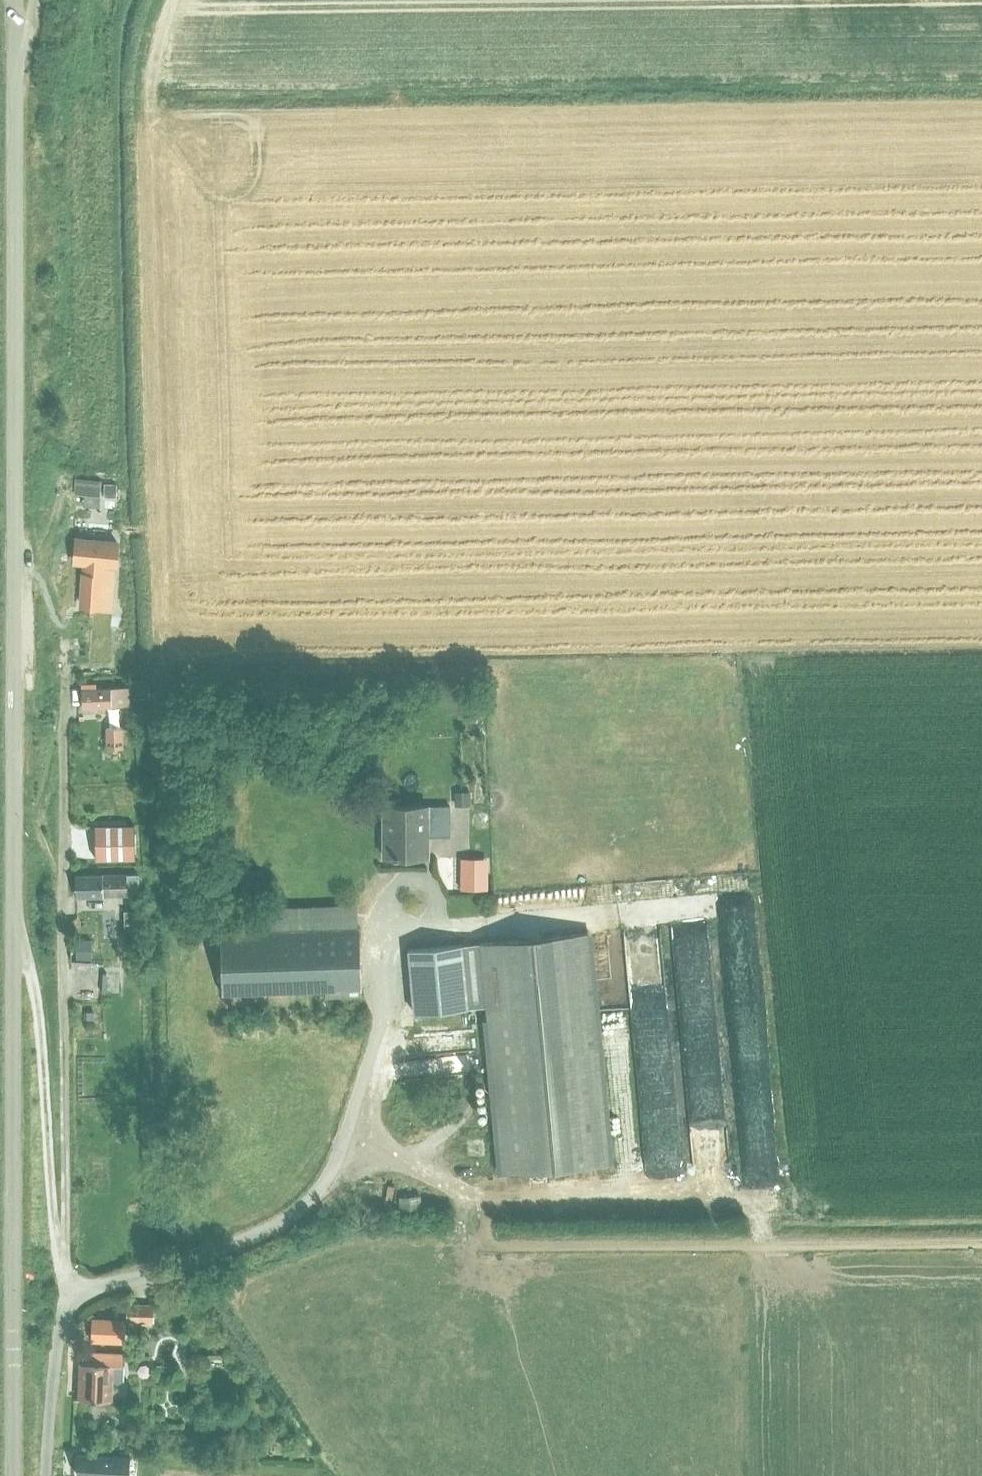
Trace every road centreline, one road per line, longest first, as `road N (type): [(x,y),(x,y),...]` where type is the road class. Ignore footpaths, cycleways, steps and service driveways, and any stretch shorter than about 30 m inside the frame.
road 1 (tertiary): [(13,1475),(16,0)]
road 2 (track): [(341,1148),(453,1189),(476,1243),(981,1238)]

